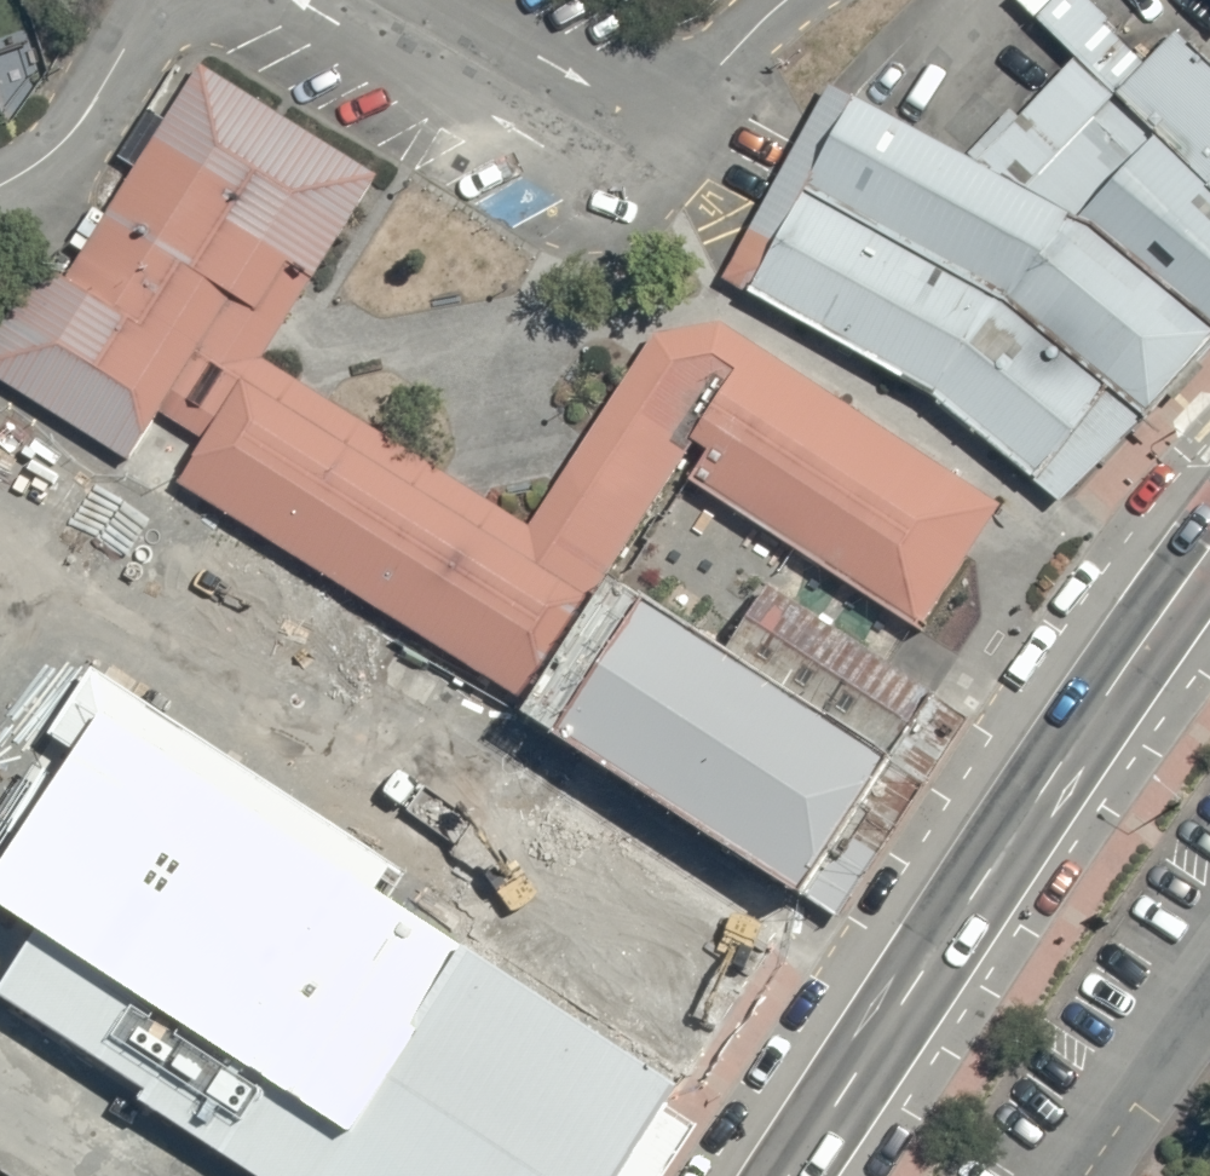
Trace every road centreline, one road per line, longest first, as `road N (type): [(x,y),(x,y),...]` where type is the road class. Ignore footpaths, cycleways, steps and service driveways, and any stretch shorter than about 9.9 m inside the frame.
road 1 (trunk): [(789,1175),(1209,552)]
road 2 (unclassified): [(371,0),(570,118),(617,129),(682,100),(787,0)]
road 3 (unclassified): [(0,186),(58,148),(81,123),(152,0)]

